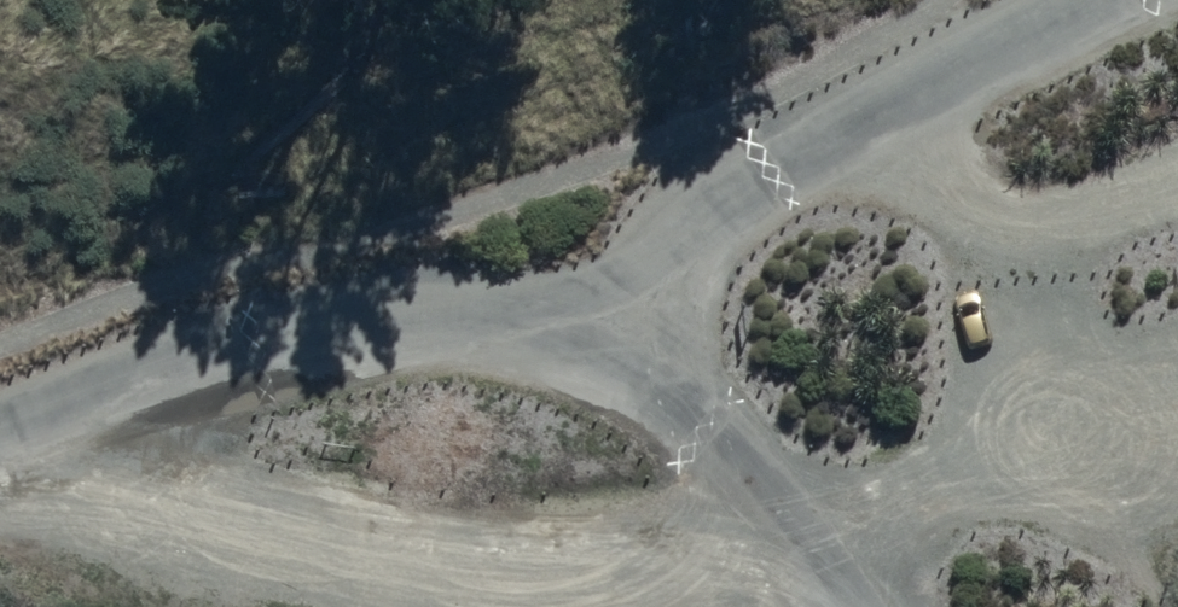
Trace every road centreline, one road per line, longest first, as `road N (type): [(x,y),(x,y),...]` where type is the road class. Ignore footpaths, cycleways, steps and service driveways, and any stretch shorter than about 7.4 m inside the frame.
road 1 (track): [(25,431),(135,497),(250,547),(502,575),(822,552),(971,465),(1080,438),(1177,436)]
road 2 (unclassified): [(0,441),(165,375),(397,318),(588,344),(784,500),(851,606)]
road 3 (track): [(1177,179),(1080,221),(951,216),(880,105)]

